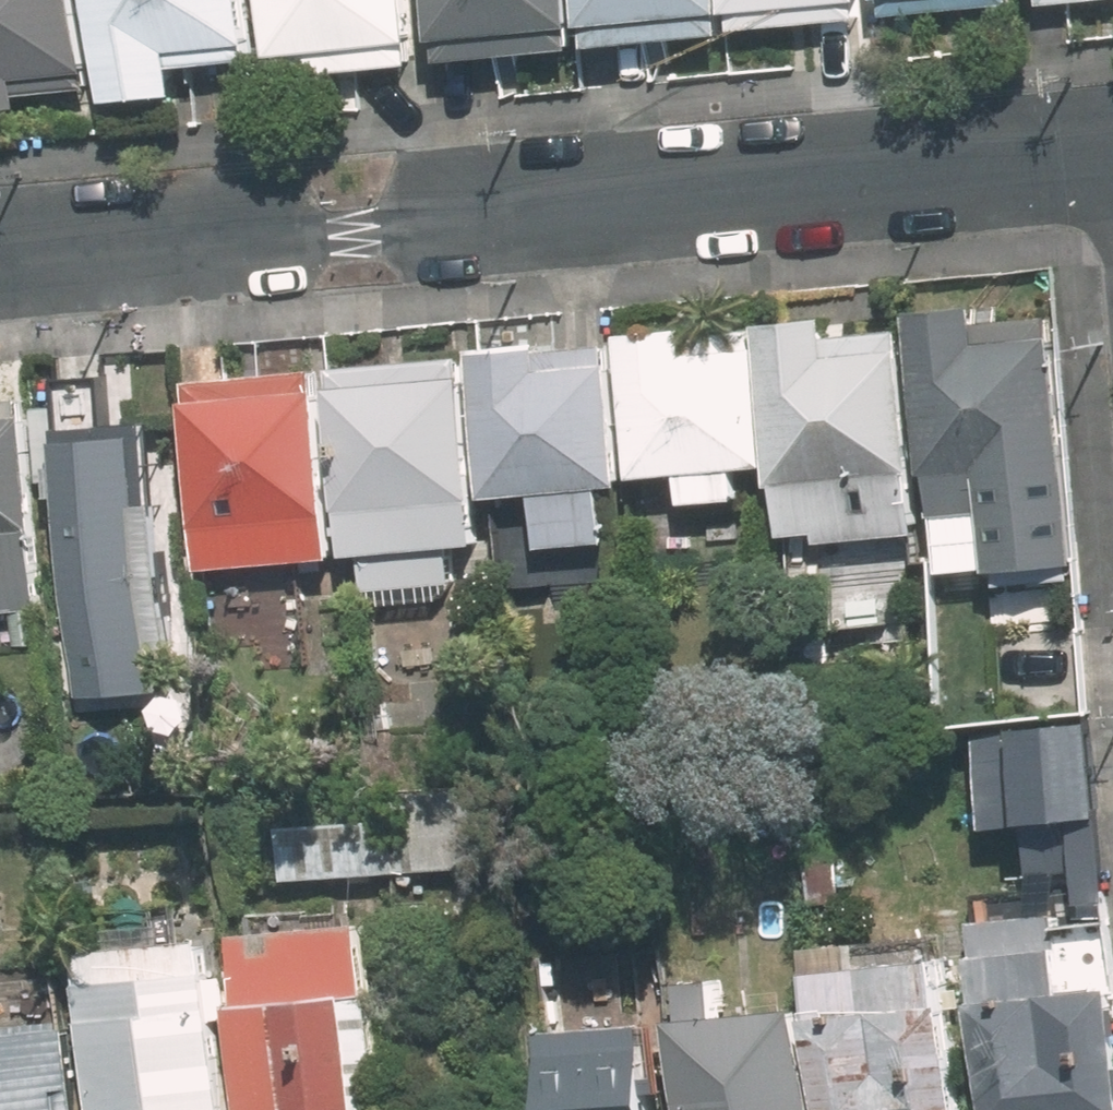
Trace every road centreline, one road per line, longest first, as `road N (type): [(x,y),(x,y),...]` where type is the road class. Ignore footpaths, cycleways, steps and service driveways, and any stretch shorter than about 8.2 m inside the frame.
road 1 (residential): [(0,258),(1112,152)]

